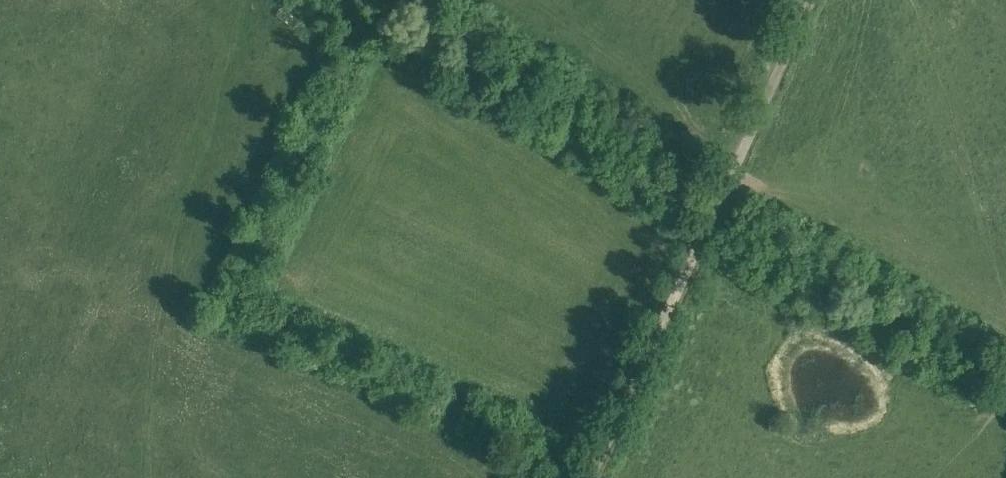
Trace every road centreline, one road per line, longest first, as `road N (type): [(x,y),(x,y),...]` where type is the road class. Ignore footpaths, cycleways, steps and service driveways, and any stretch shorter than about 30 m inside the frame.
road 1 (unclassified): [(811,0),(586,477)]

